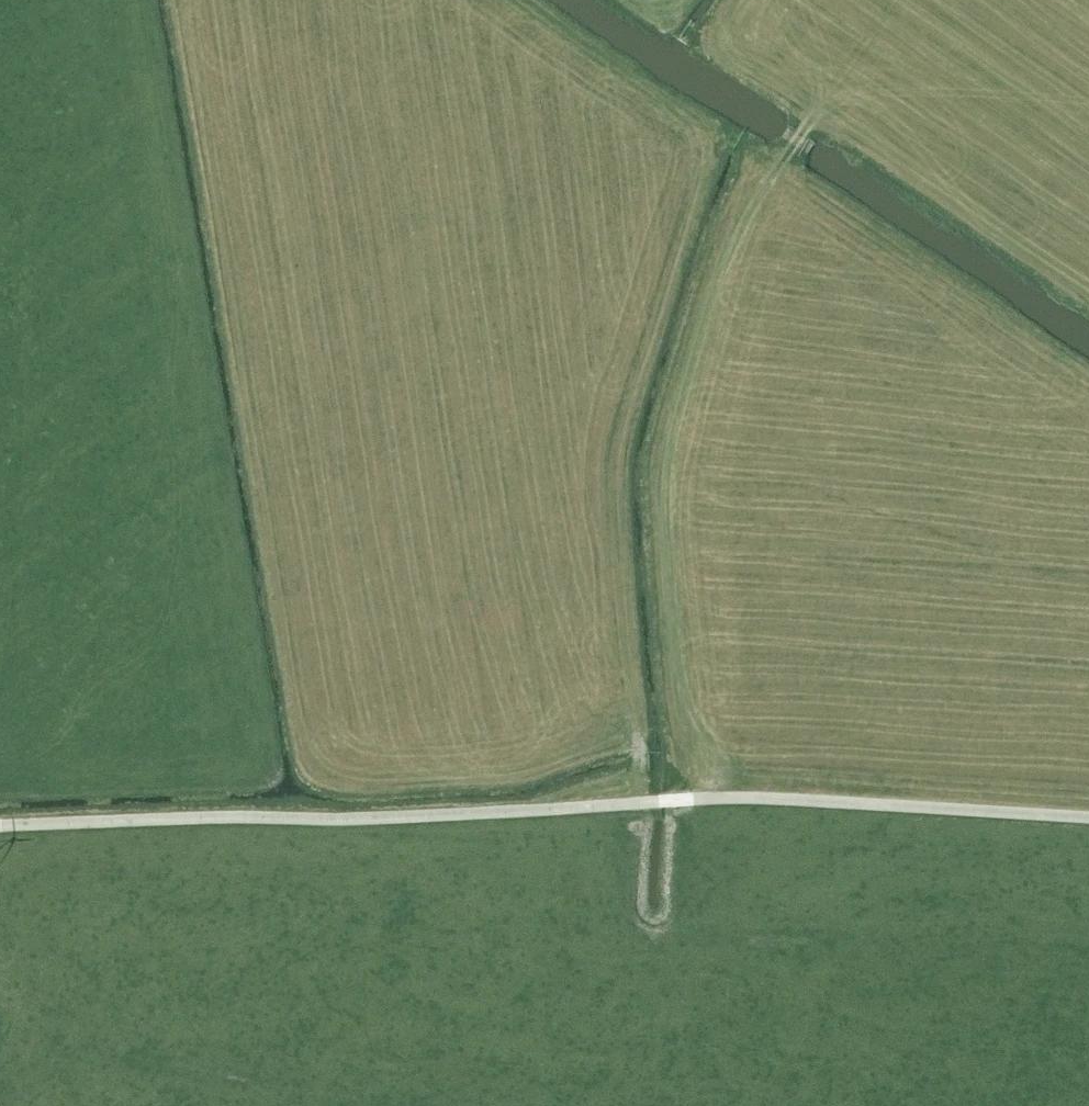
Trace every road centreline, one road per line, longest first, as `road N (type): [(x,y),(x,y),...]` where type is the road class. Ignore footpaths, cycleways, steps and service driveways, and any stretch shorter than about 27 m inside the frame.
road 1 (track): [(0,824),(424,816),(696,799),(1088,819)]

